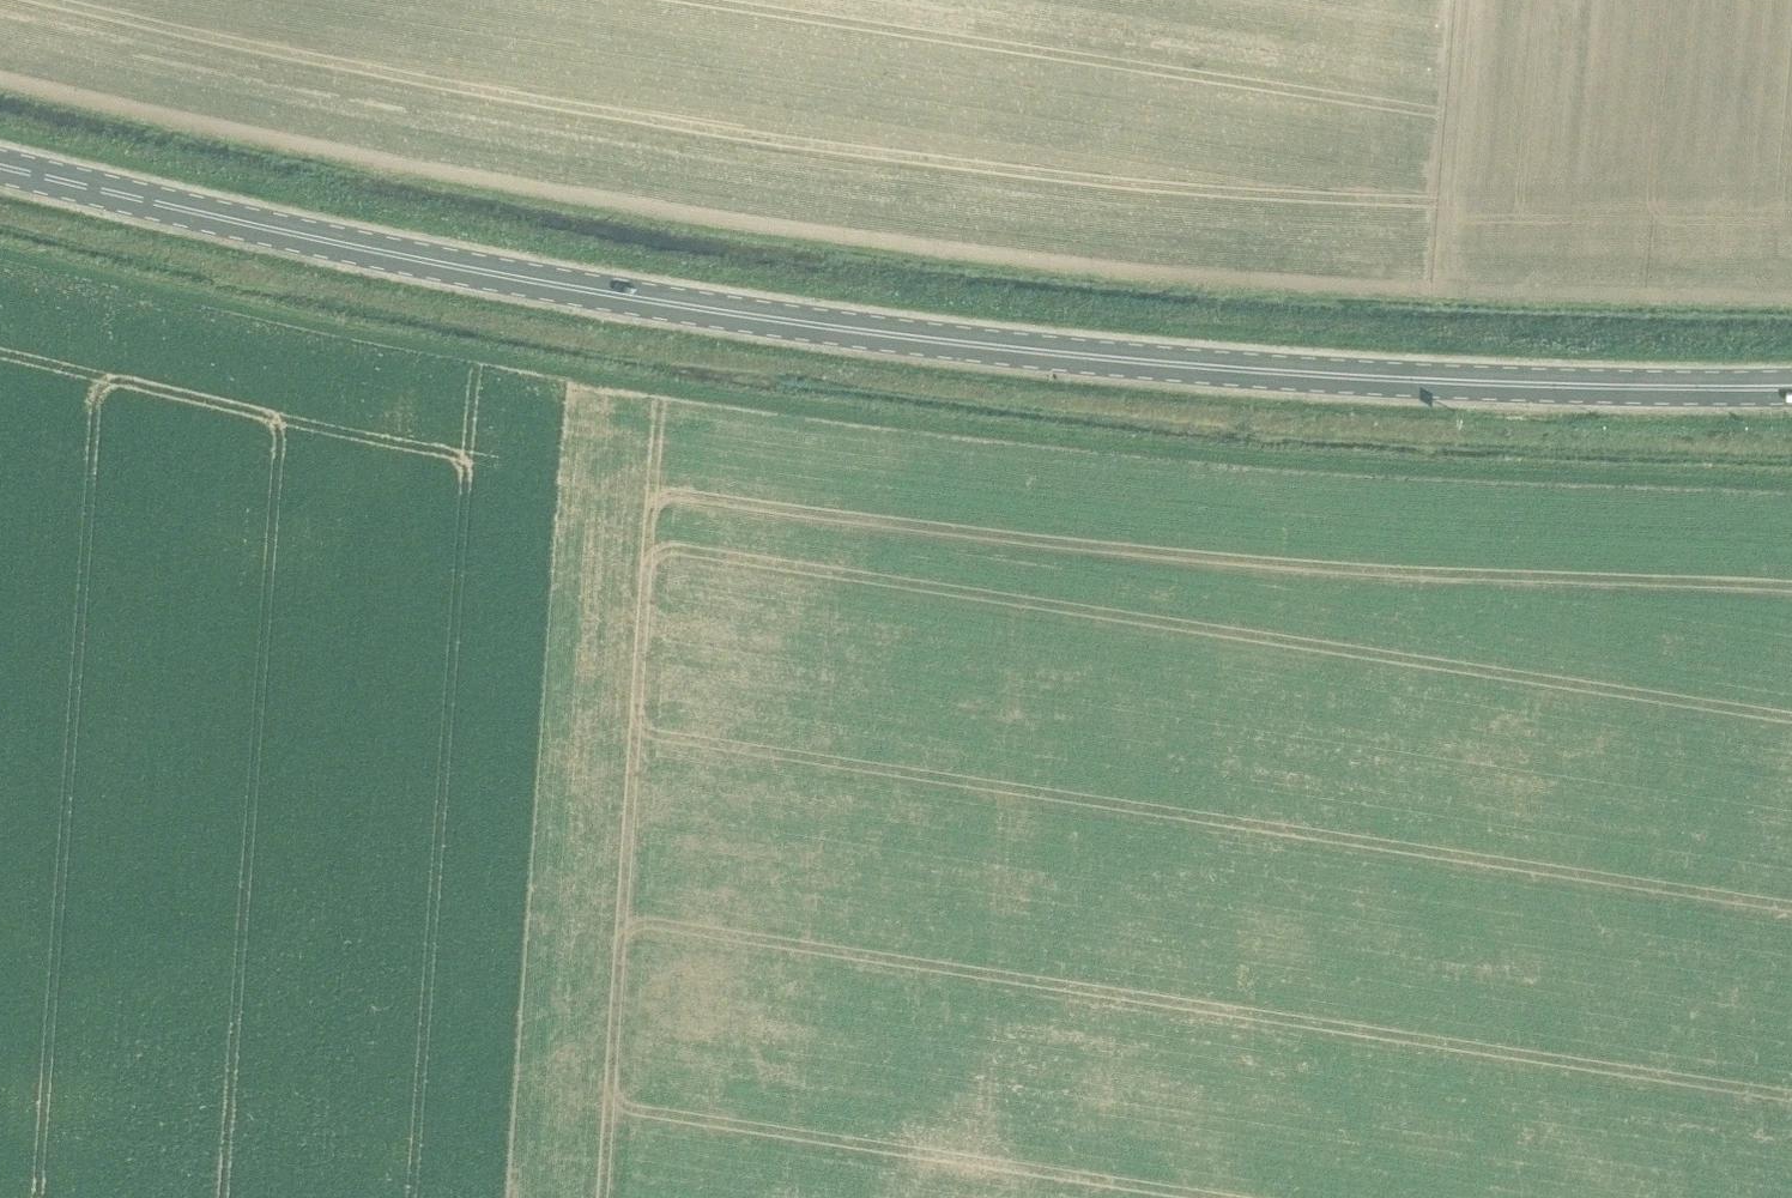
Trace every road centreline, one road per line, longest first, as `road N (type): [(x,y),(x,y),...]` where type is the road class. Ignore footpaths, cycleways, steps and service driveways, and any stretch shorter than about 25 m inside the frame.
road 1 (primary): [(1791,384),(1496,385),(1040,349),(575,285),(0,164)]

